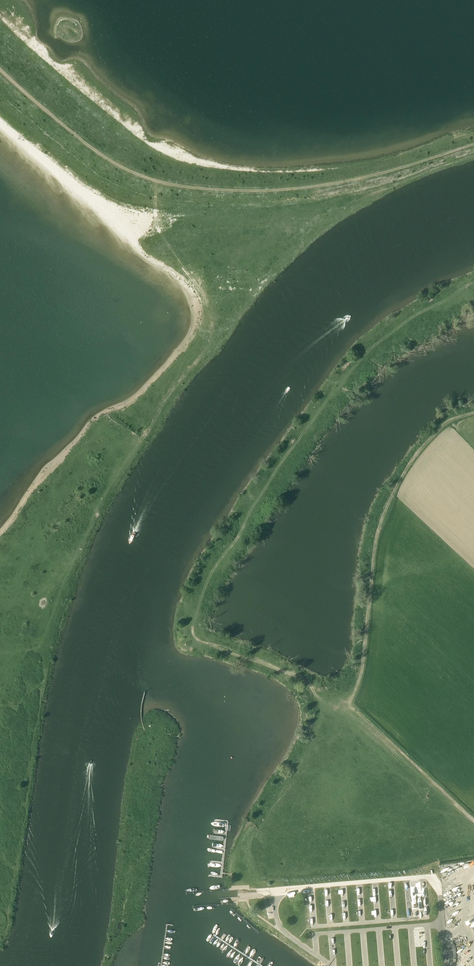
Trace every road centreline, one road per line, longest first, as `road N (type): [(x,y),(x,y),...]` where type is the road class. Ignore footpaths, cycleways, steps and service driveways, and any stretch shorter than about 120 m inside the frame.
road 1 (track): [(473,820),(350,705),(202,644),(192,627),(208,575),(344,379),(388,333),(462,283)]
road 2 (track): [(0,71),(109,161),(176,184),(328,182),(473,144)]
road 3 (track): [(350,705),(365,663),(384,509),(427,437),(473,412)]
road 4 (track): [(155,180),(161,234),(198,285),(211,337)]

